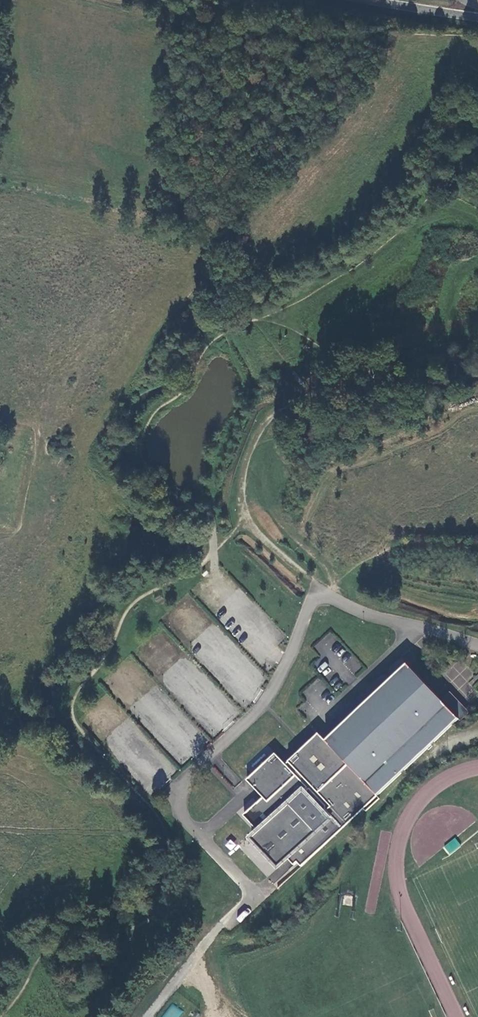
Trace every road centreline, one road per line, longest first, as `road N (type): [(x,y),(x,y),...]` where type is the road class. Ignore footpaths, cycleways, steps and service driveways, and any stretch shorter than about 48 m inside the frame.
road 1 (unclassified): [(477,645),(323,595),(311,603),(264,703),(178,790),(183,819),(255,895),(224,923)]

